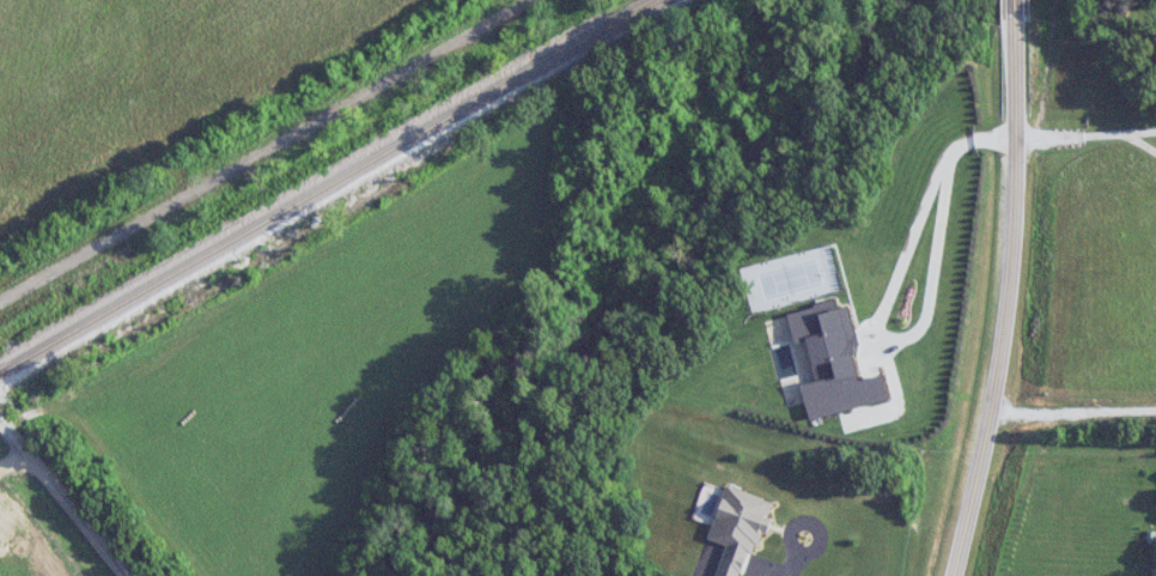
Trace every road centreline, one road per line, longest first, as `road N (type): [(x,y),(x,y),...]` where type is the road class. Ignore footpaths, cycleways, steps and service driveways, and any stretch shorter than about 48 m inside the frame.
road 1 (residential): [(0,301),(533,0)]
road 2 (tertiary): [(1016,24),(1018,145),(1006,323),(955,575)]
road 3 (residential): [(6,407),(136,575)]

